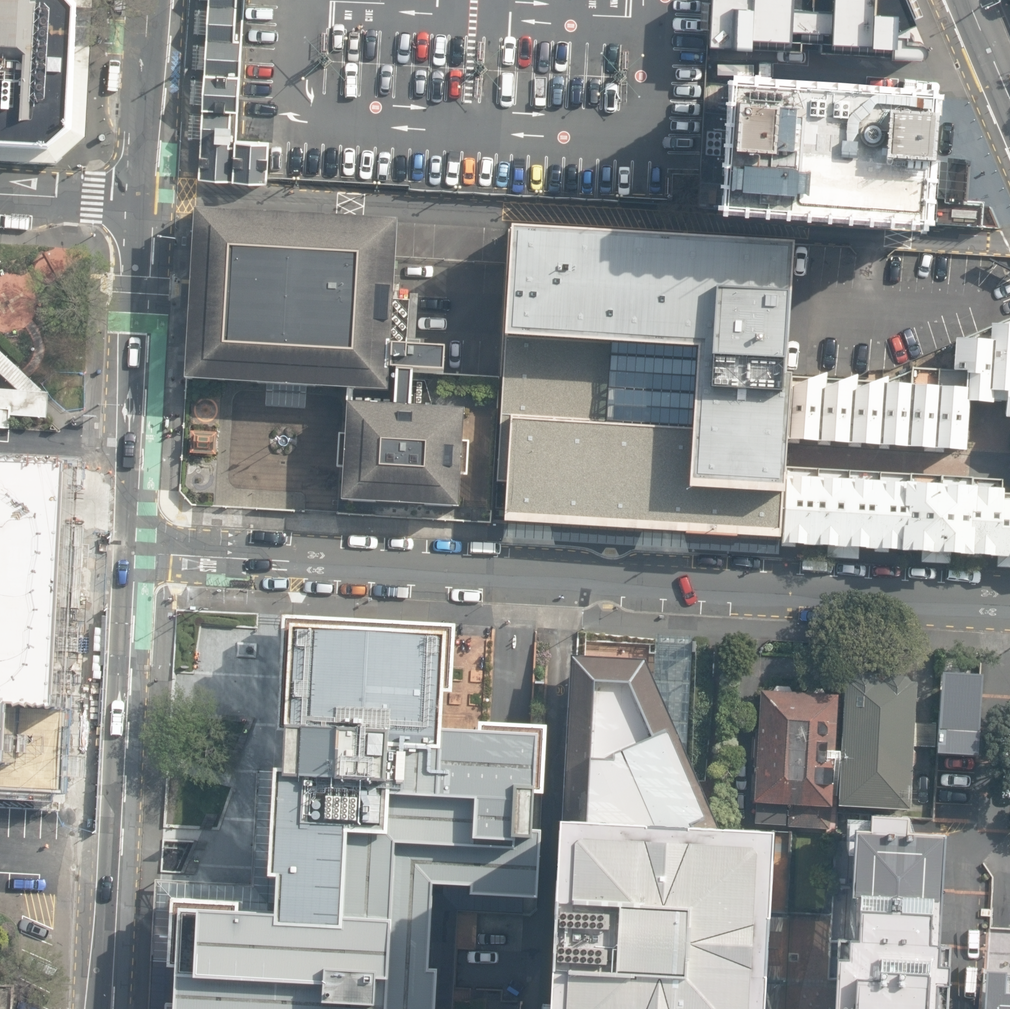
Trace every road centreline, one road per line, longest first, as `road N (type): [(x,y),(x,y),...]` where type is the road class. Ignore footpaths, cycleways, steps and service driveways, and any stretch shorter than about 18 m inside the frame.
road 1 (residential): [(124,552),(1009,604)]
road 2 (secondary): [(101,1008),(124,552)]
road 3 (secondary): [(124,552),(139,203)]
road 4 (secondary): [(139,203),(149,0)]
road 5 (secondary): [(0,194),(139,203)]

